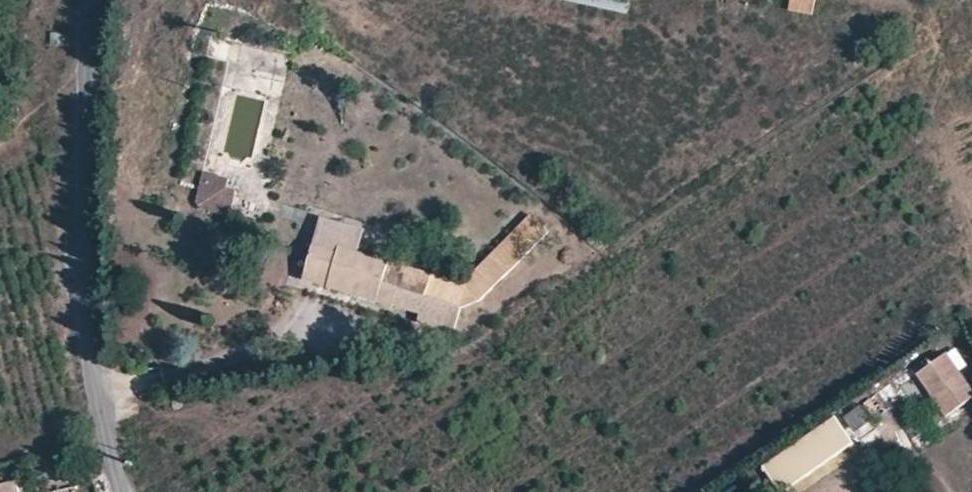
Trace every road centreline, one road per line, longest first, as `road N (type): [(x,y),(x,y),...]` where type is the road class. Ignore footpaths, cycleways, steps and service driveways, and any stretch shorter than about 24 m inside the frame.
road 1 (unclassified): [(120,491),(93,377),(91,0)]

